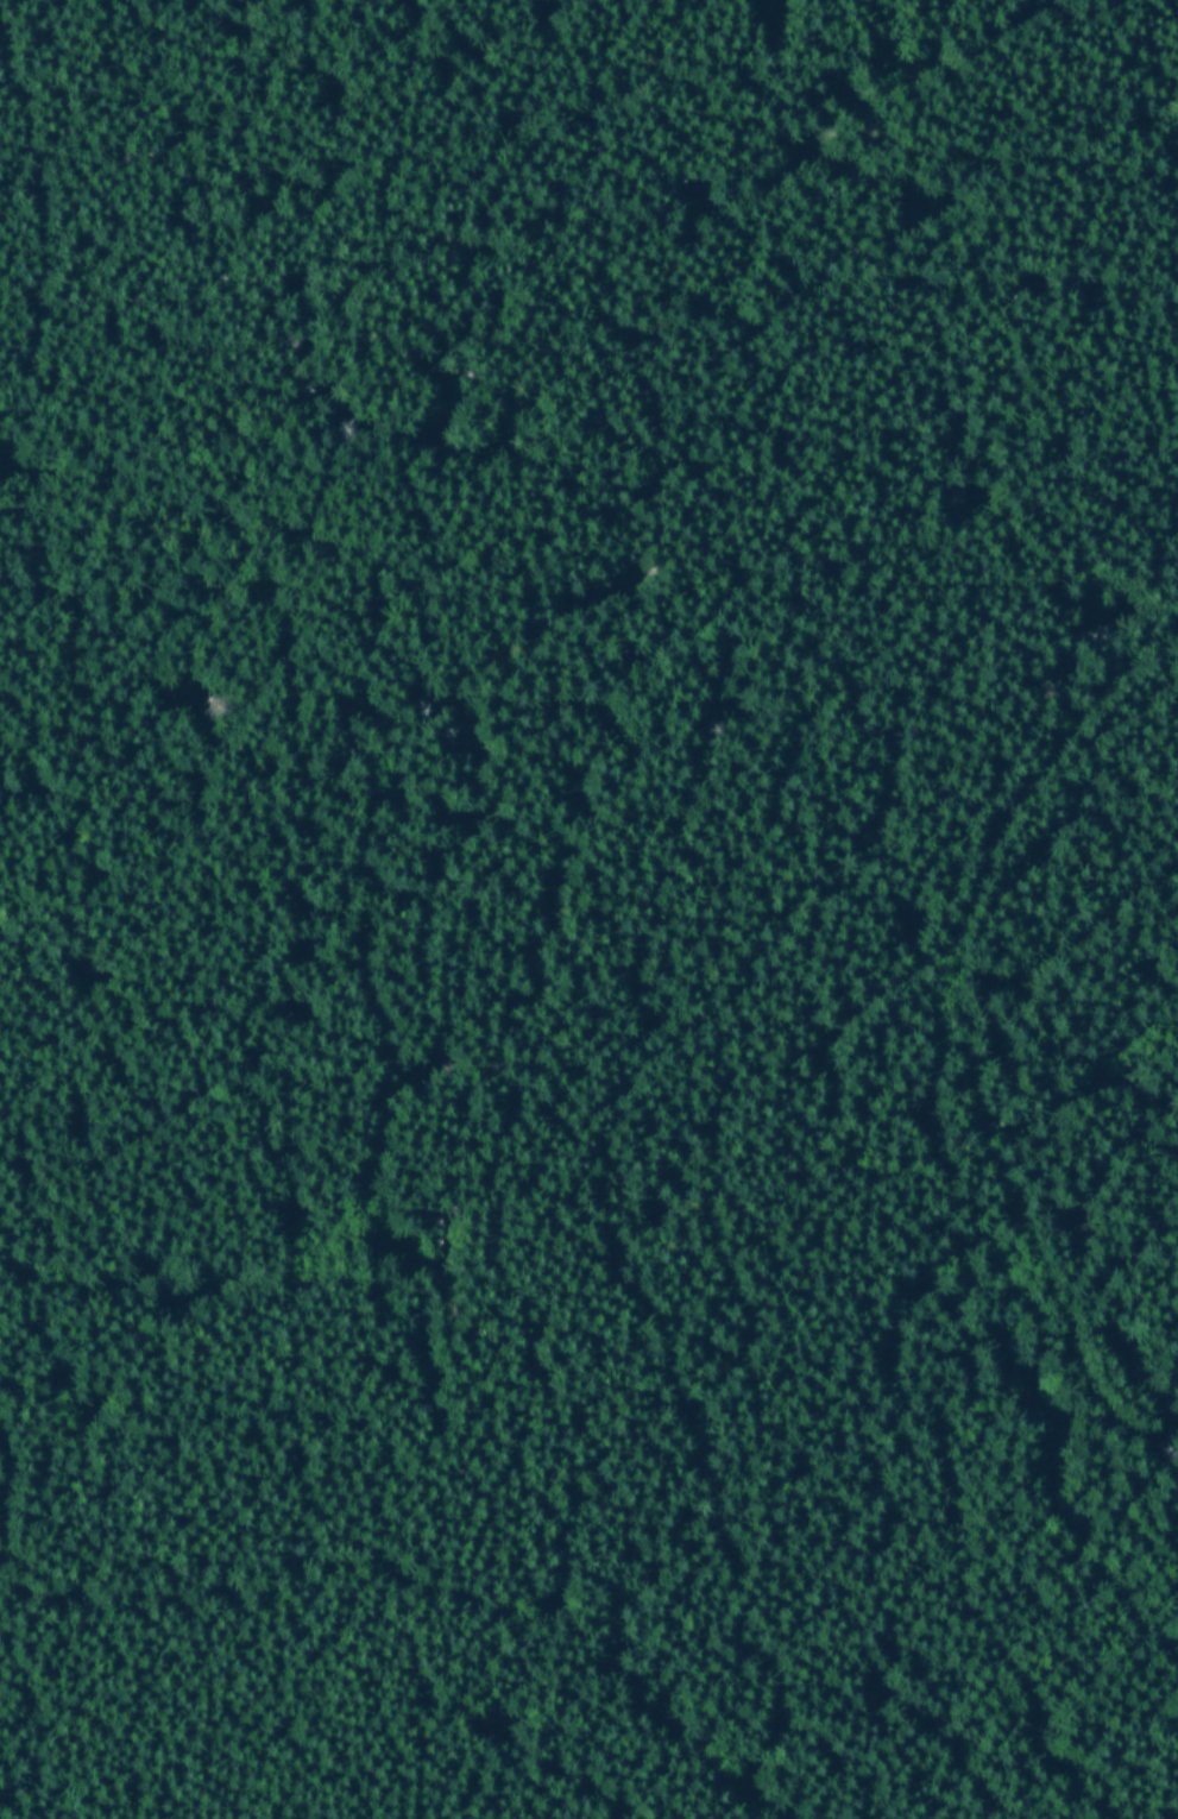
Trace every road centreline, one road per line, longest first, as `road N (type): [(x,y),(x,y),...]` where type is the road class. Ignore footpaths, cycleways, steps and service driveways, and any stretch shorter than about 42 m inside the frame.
road 1 (track): [(1177,1748),(1040,1475),(1010,1234),(865,978),(836,861),(873,788),(1105,547),(1121,342),(1070,101),(1004,0)]

